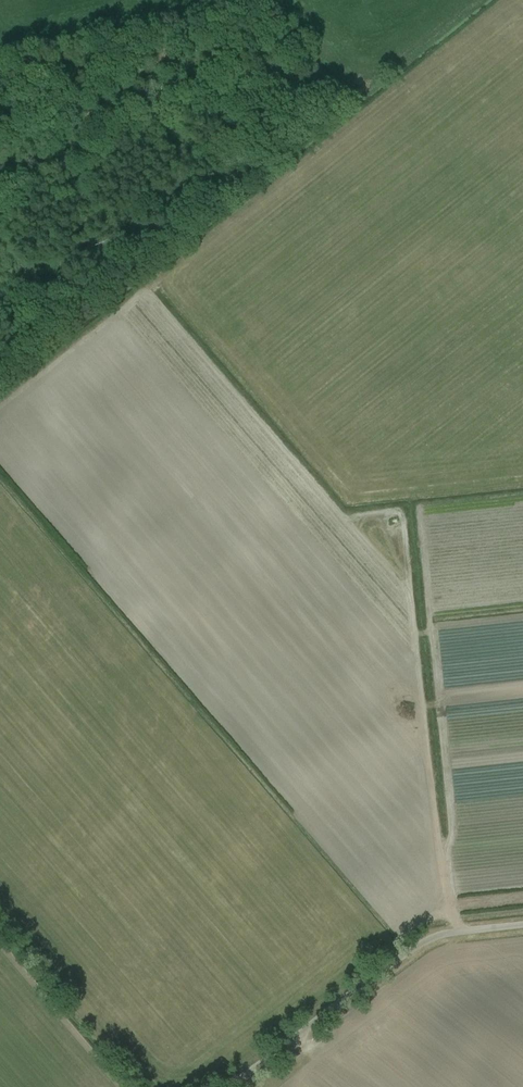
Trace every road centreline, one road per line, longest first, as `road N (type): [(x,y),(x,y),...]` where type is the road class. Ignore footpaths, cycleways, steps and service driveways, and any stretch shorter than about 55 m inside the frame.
road 1 (track): [(475,931),(434,936),(233,1086)]

